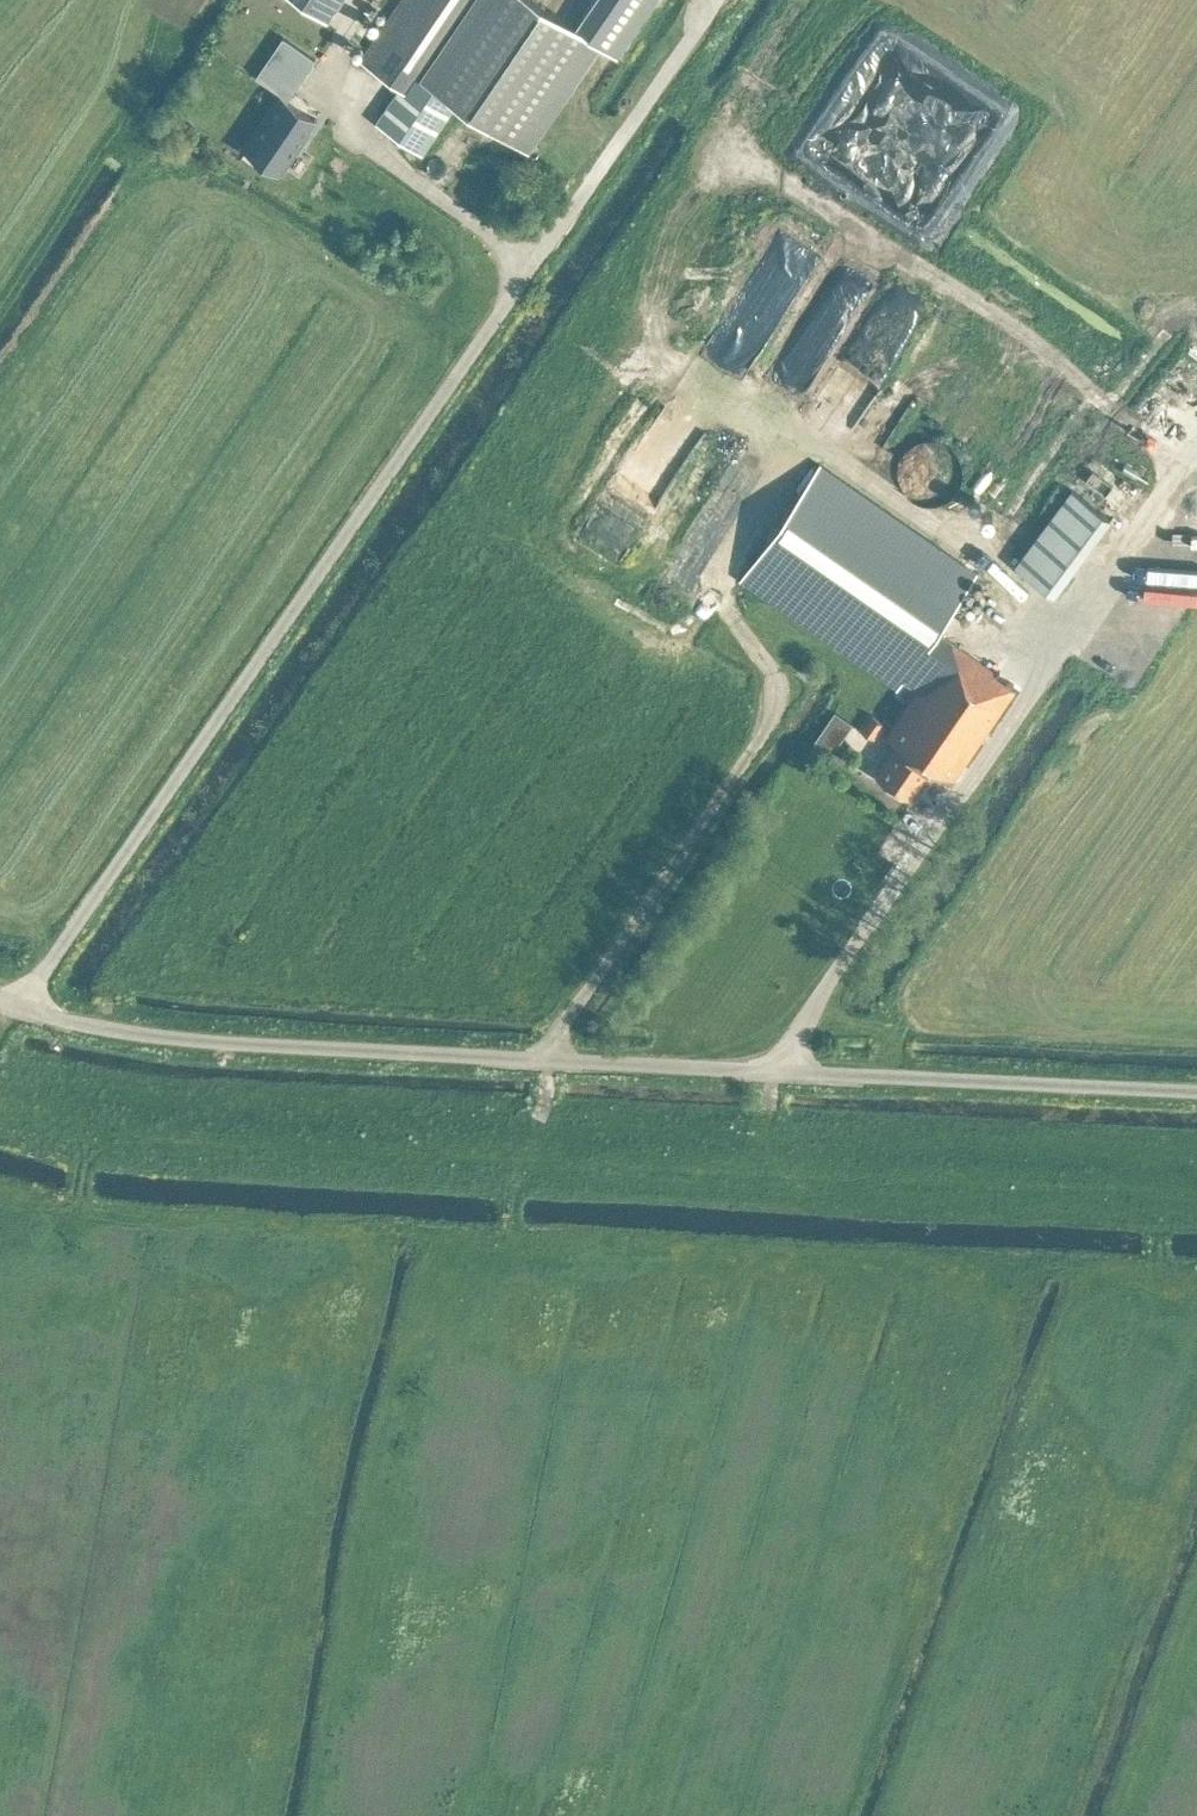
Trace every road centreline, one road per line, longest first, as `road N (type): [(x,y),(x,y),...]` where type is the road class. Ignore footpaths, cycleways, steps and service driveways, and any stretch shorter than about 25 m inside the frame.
road 1 (unclassified): [(34,1009),(48,970),(722,0)]
road 2 (unclassified): [(1196,1091),(167,1040),(34,1009)]

